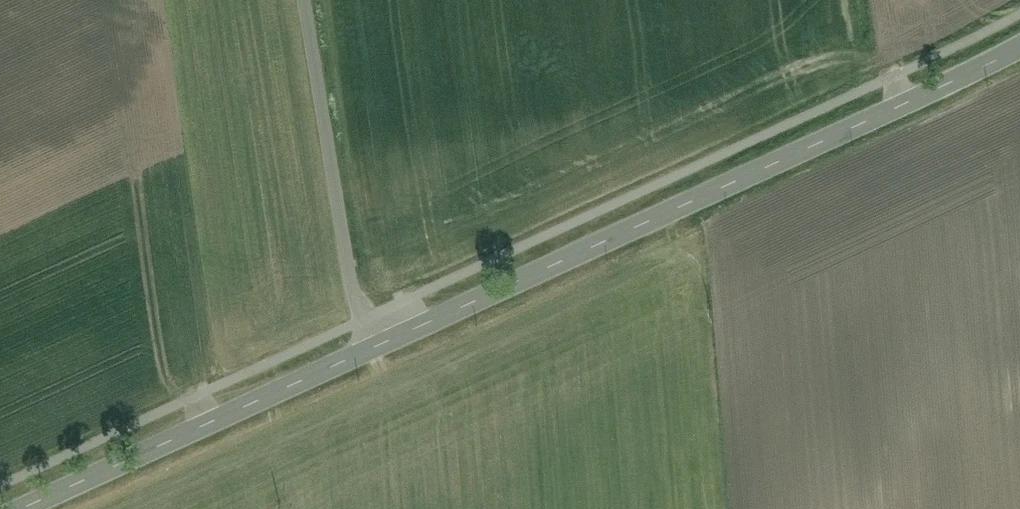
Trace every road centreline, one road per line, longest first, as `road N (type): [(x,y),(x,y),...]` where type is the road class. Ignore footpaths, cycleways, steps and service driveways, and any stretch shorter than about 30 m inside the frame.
road 1 (tertiary): [(1019,45),(30,508)]

